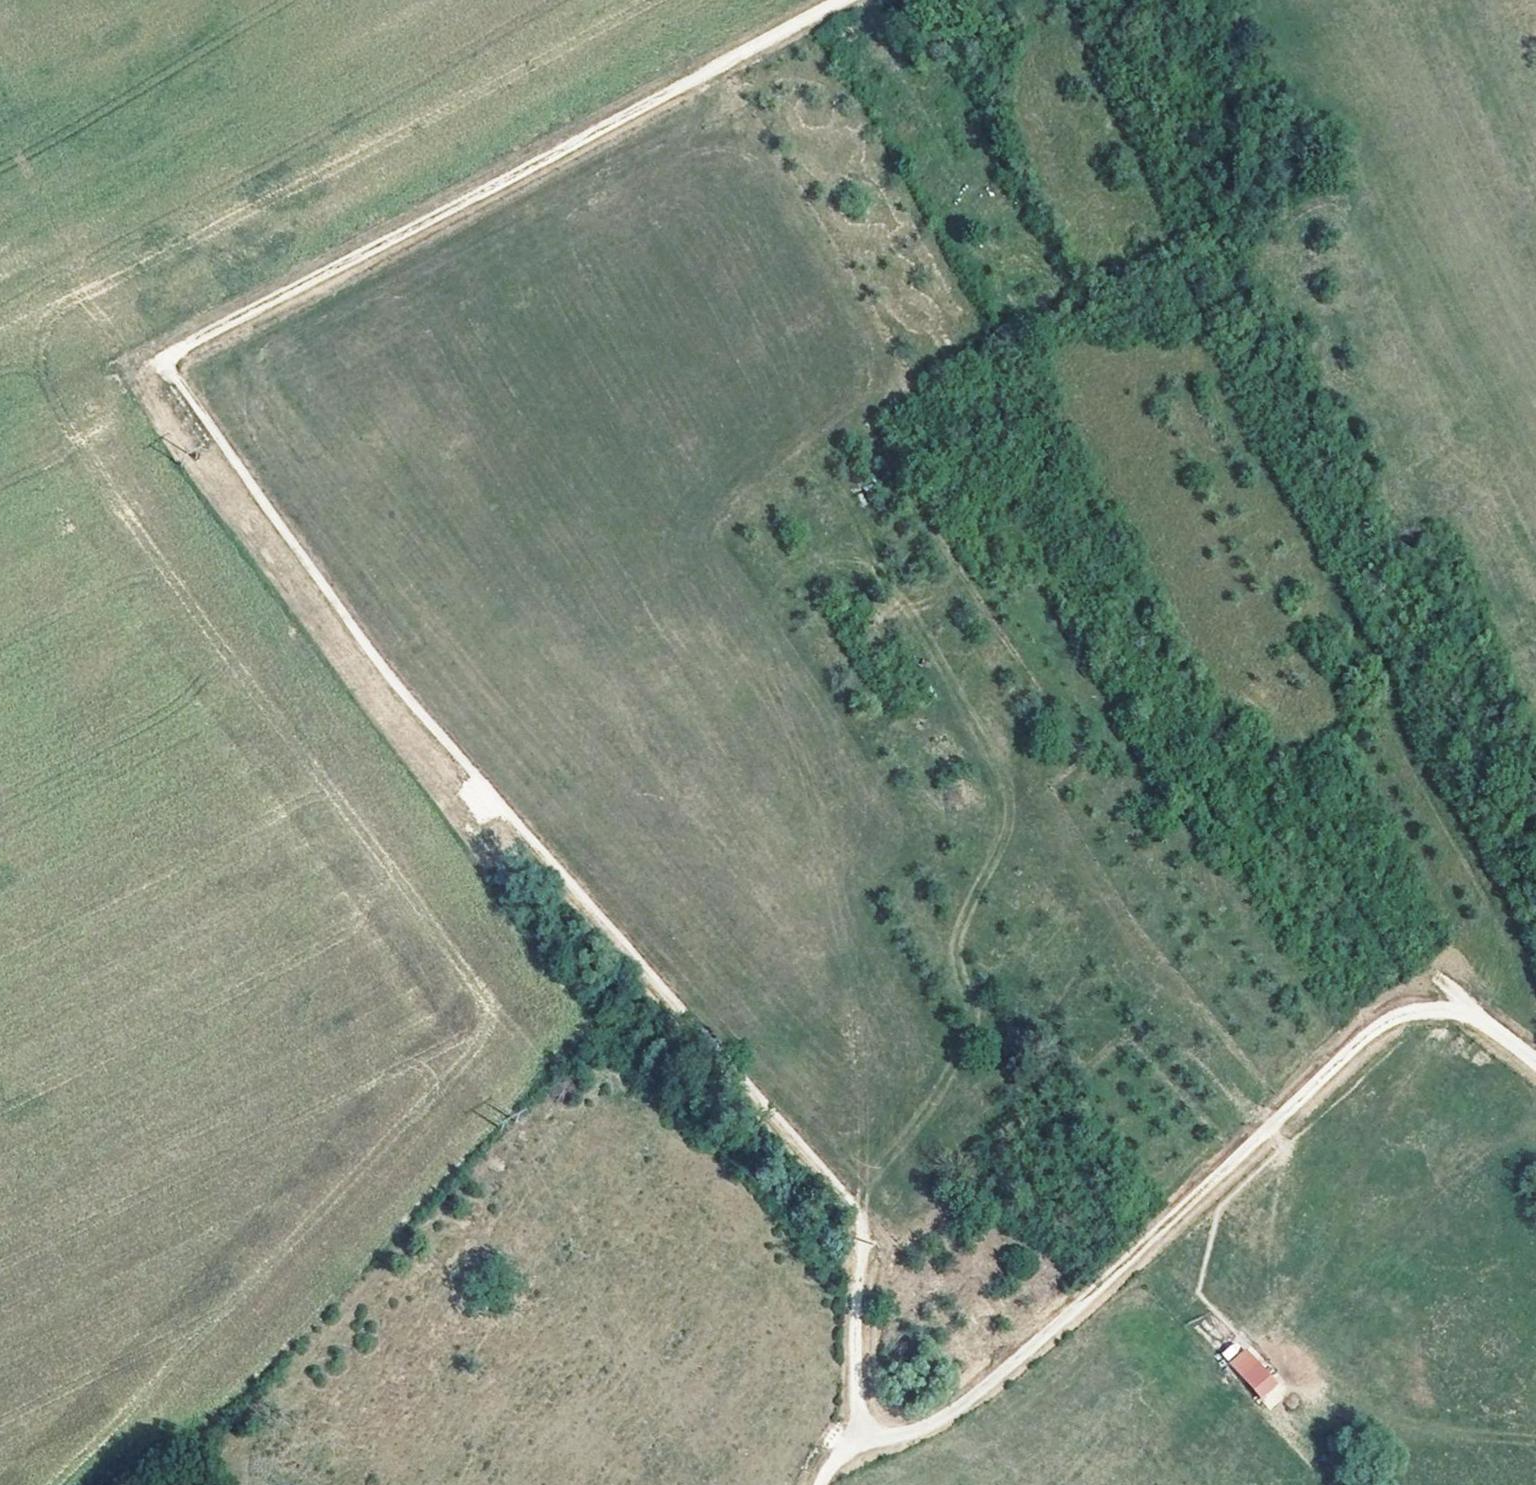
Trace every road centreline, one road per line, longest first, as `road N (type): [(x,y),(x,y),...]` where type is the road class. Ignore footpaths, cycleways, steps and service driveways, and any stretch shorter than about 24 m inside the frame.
road 1 (track): [(841,0),(162,358),(393,681),(856,1208),(862,1227),(859,1432)]
road 2 (track): [(859,1432),(893,1437),(955,1408),(1082,1304),(1390,1020),(1428,1008),(1470,1013),(1535,1061)]

